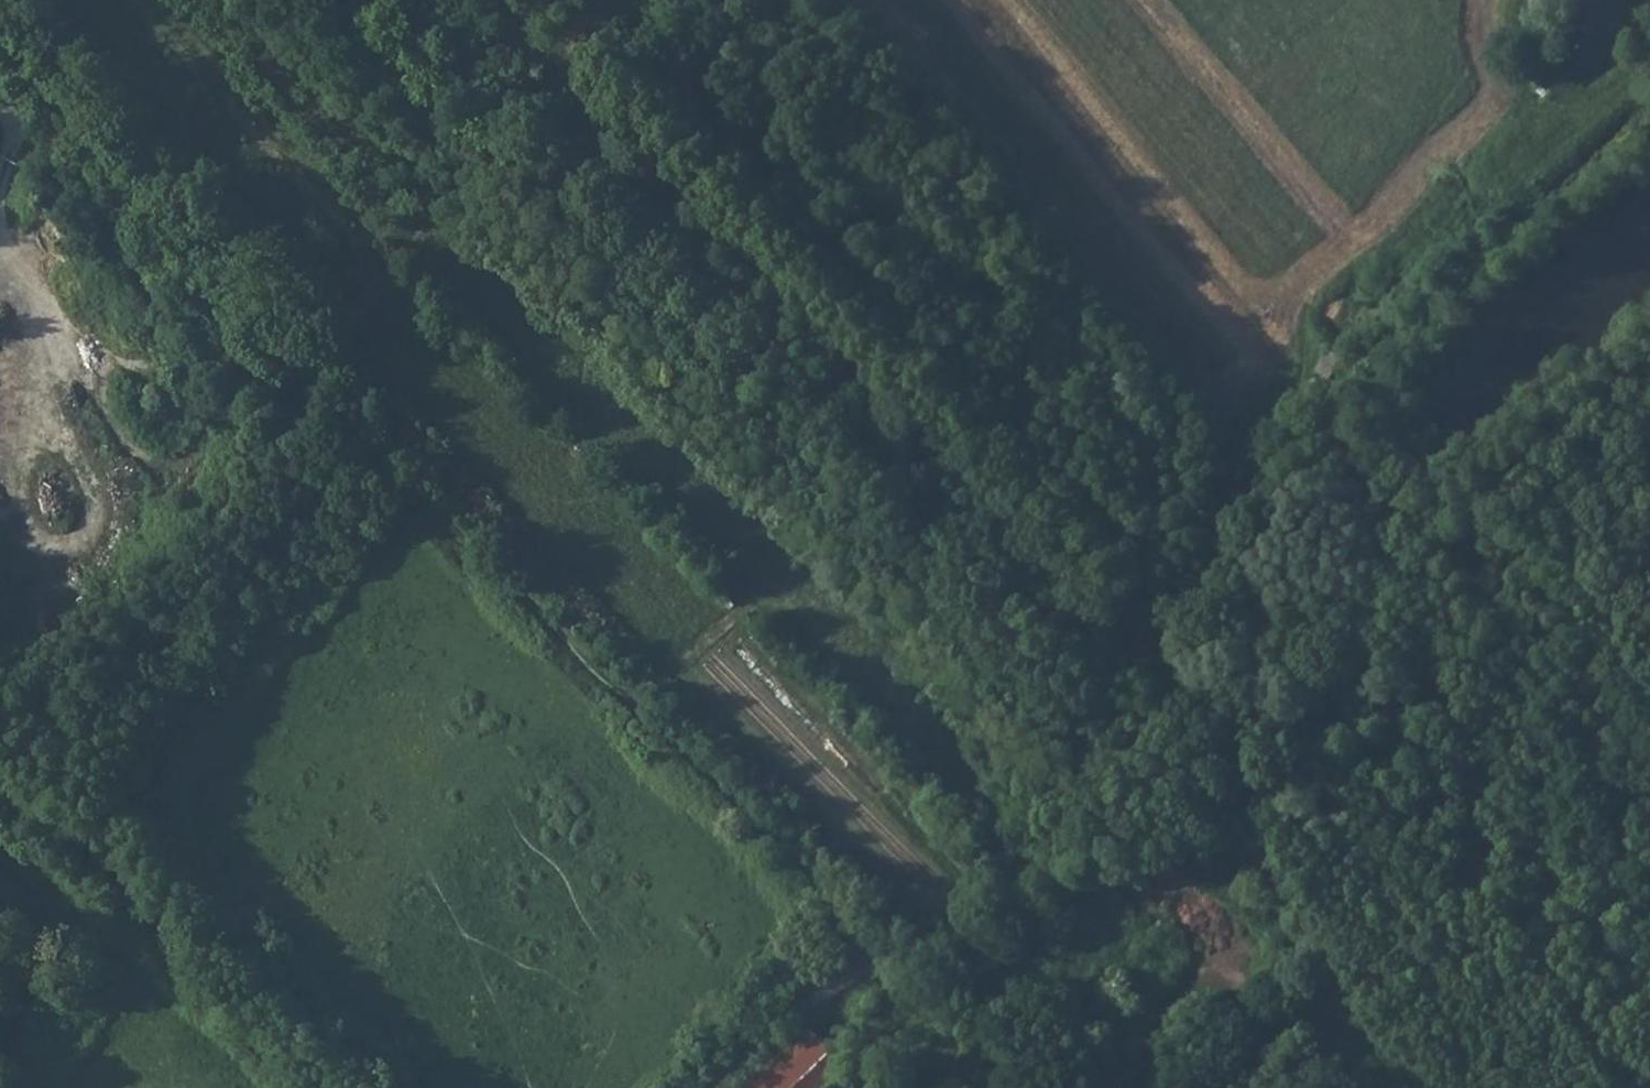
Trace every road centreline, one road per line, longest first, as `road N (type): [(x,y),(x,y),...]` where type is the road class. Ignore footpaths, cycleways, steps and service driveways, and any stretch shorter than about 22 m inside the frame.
road 1 (track): [(0,101),(220,350),(352,436),(862,927),(887,1000),(1020,1070),(1038,1087)]
road 2 (track): [(1335,1087),(1068,899)]

